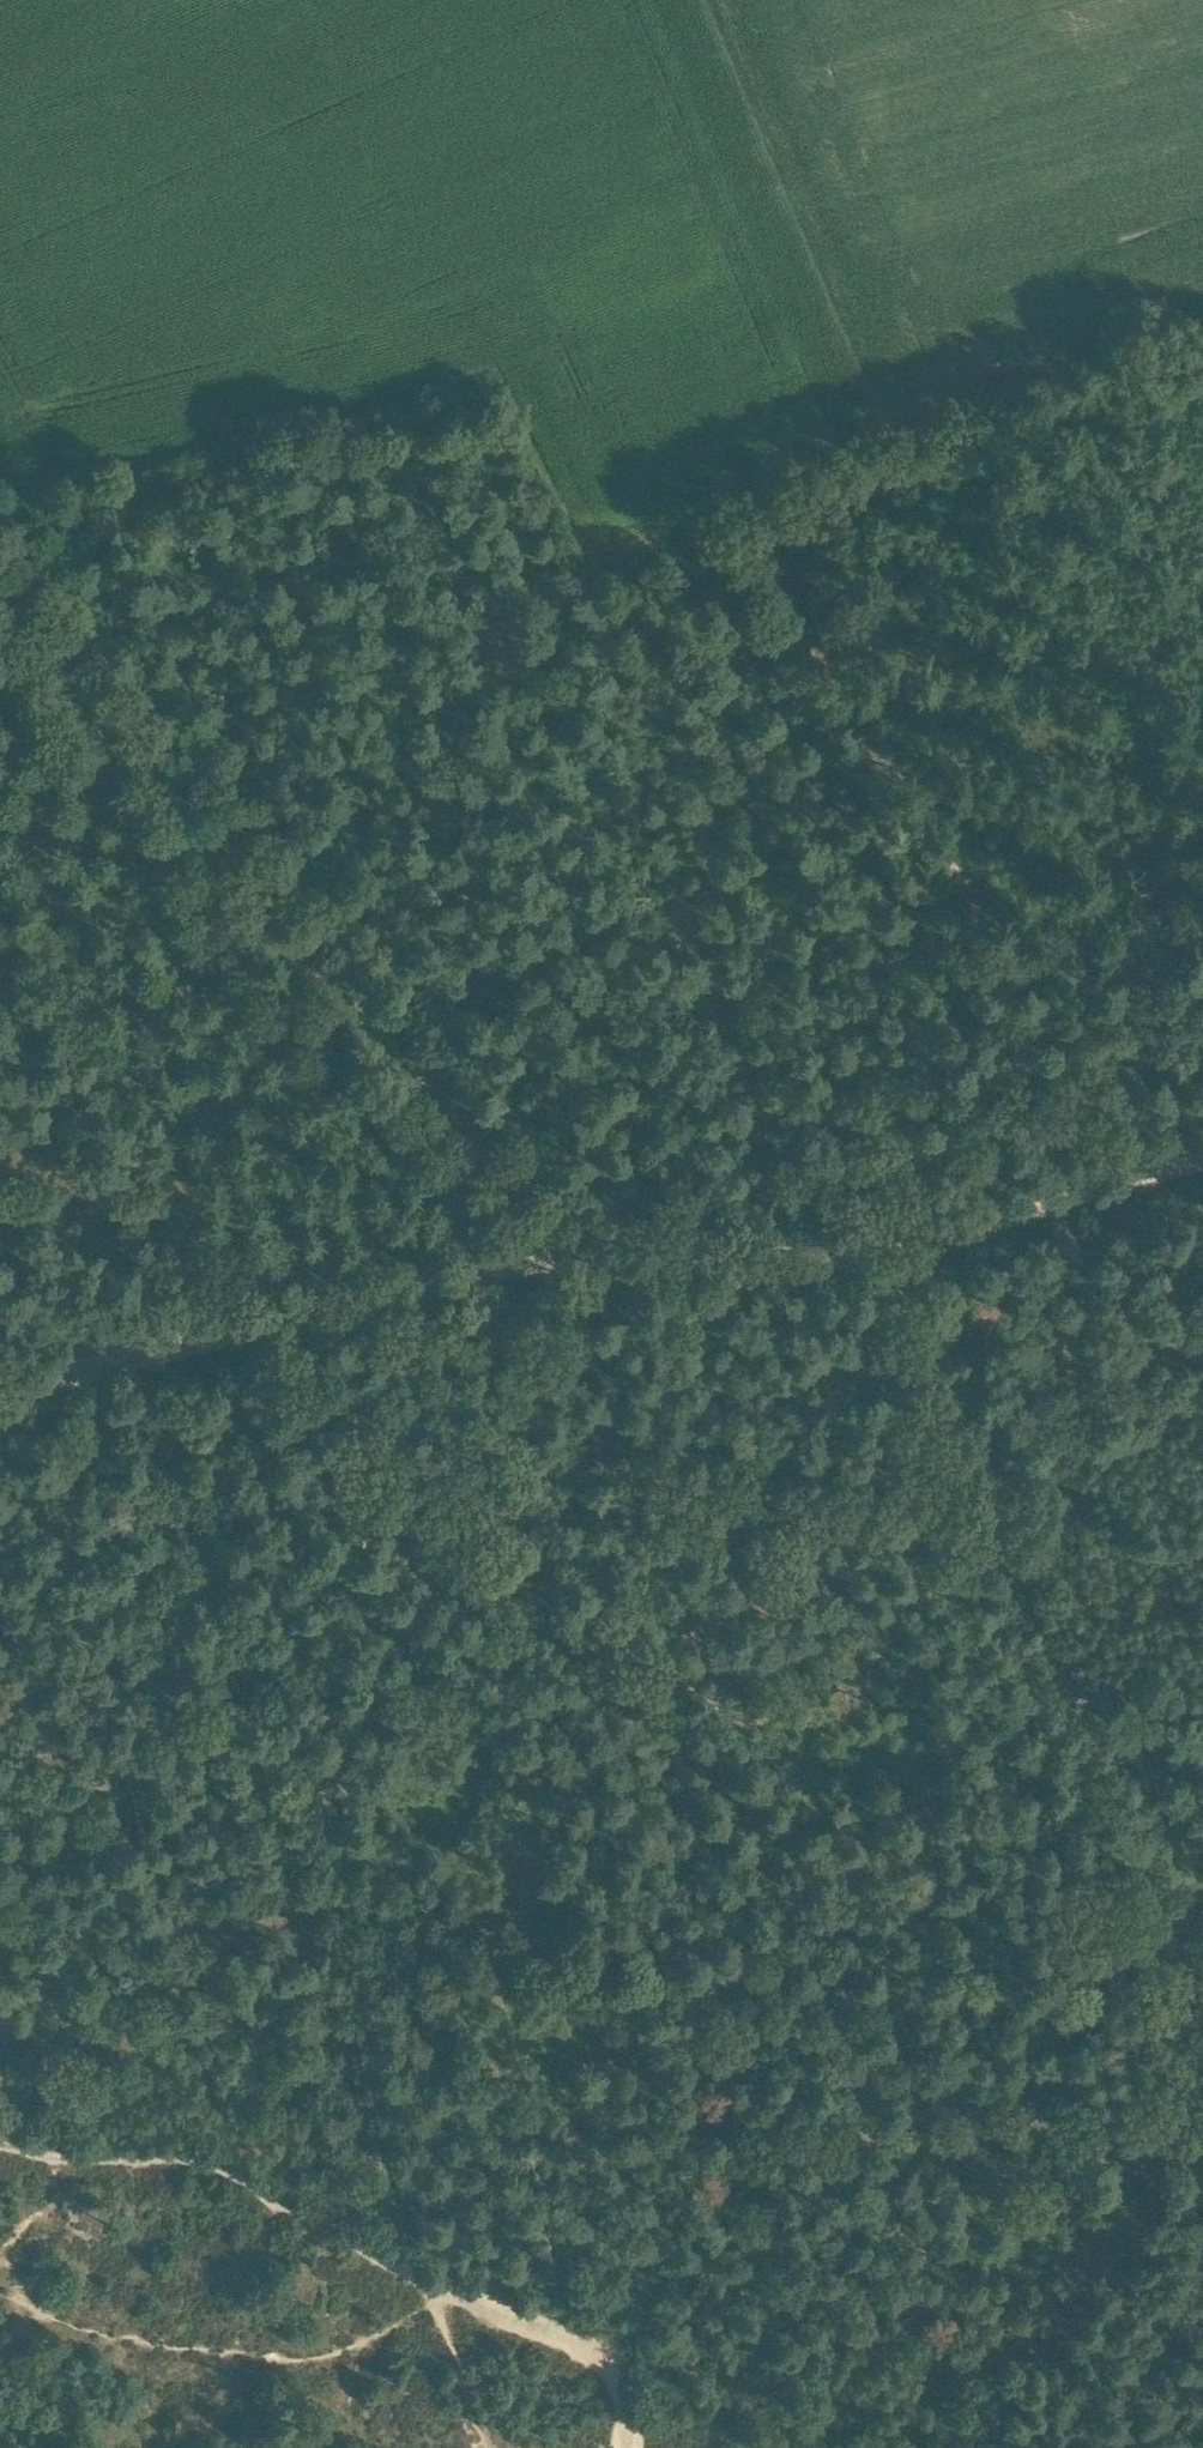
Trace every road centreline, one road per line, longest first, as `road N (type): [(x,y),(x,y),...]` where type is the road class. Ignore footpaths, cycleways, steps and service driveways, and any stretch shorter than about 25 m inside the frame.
road 1 (track): [(884,1235),(805,1245),(567,1250),(0,1375)]
road 2 (track): [(34,604),(567,1250)]
road 3 (track): [(884,1235),(934,1231),(1179,1155)]

